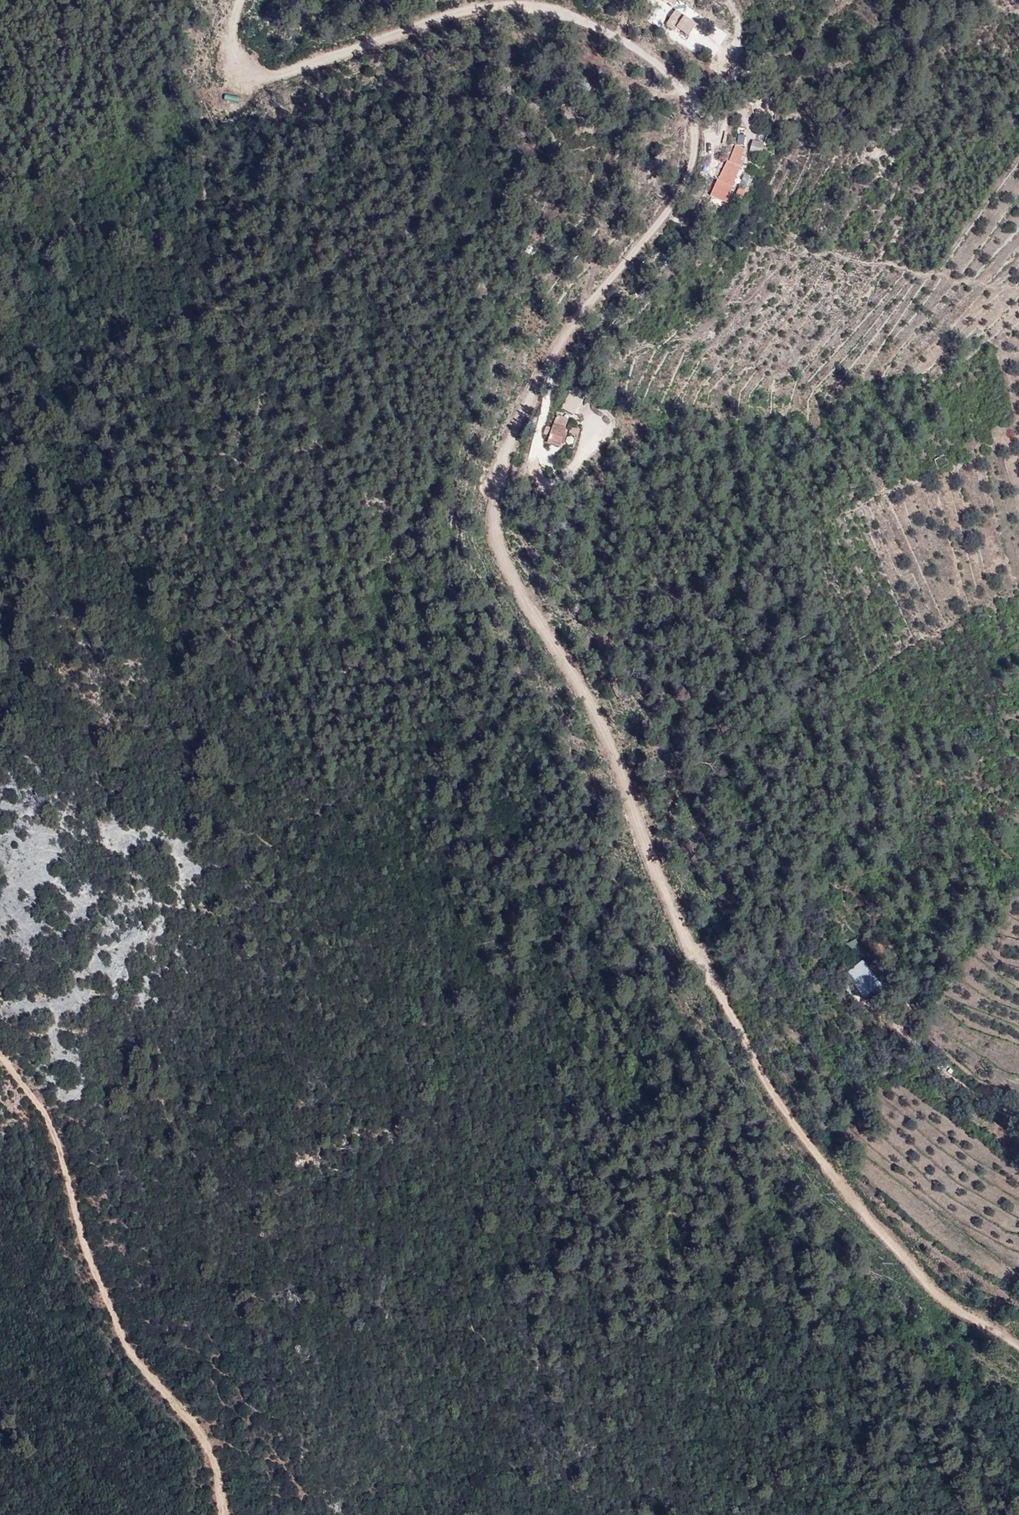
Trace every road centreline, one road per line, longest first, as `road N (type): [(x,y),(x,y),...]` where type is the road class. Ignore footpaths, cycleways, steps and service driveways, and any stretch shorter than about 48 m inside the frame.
road 1 (track): [(1018,1352),(972,1324),(884,1238),(806,1141),(678,939),(610,768),(513,602),(488,531),(500,452),(564,337),(677,198),(696,149),(693,105),(665,71),(607,33),(540,6),(464,11),(277,76),(250,73),(232,49),(239,0)]
road 2 (track): [(228,1514),(201,1434),(134,1354),(108,1298),(53,1131),(0,1053)]

